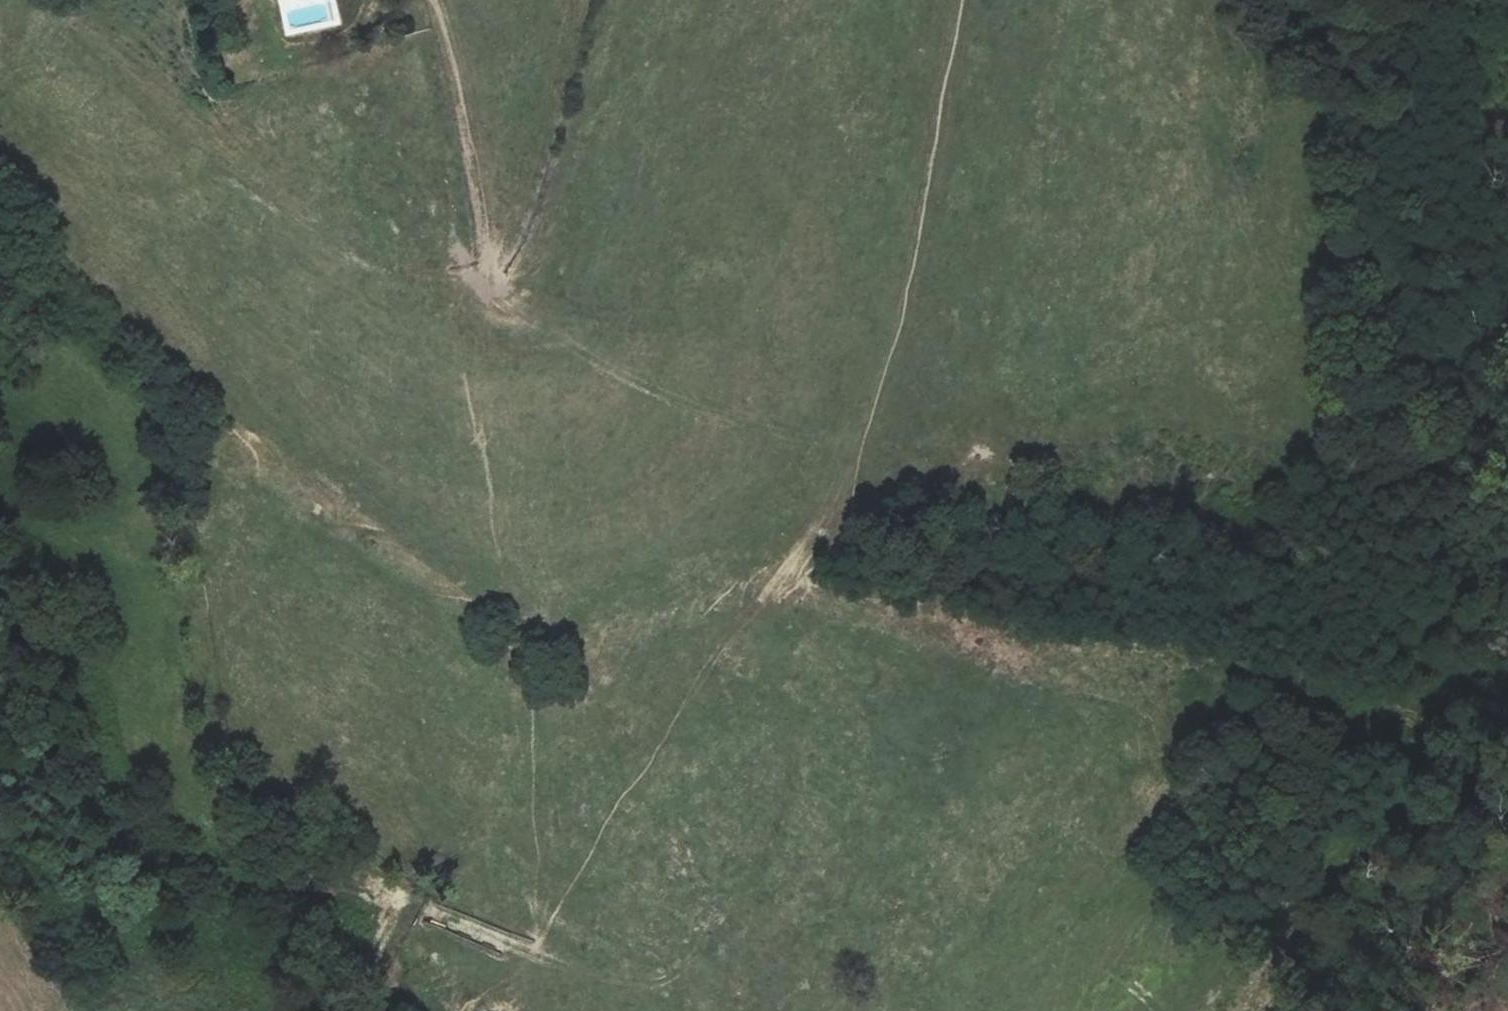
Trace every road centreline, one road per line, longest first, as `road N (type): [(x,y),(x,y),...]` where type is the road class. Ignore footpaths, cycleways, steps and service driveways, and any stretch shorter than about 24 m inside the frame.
road 1 (track): [(342,1010),(398,895),(228,766),(218,746),(192,593)]
road 2 (track): [(435,0),(477,155),(491,169),(512,172),(527,161),(562,0)]

